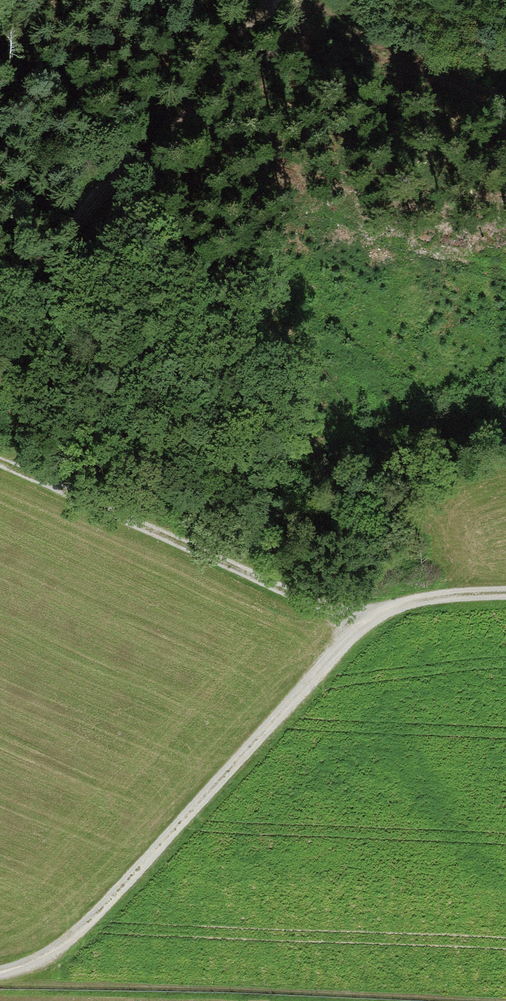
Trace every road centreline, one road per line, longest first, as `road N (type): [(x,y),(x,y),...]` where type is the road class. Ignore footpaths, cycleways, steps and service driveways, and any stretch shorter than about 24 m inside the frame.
road 1 (track): [(505,599),(428,603),(362,625),(98,919),(29,969),(0,976)]
road 2 (track): [(0,414),(108,208),(273,0)]
road 3 (track): [(0,463),(362,625)]

